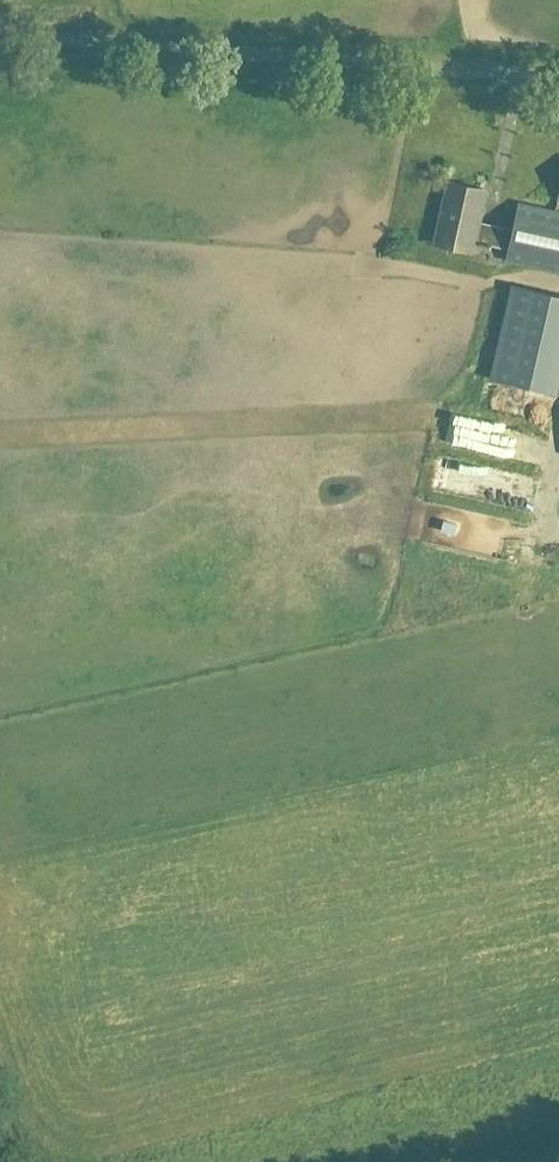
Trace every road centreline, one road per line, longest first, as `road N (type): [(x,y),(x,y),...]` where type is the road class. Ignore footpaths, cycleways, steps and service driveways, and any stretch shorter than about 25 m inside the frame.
road 1 (unclassified): [(0,35),(558,78)]

